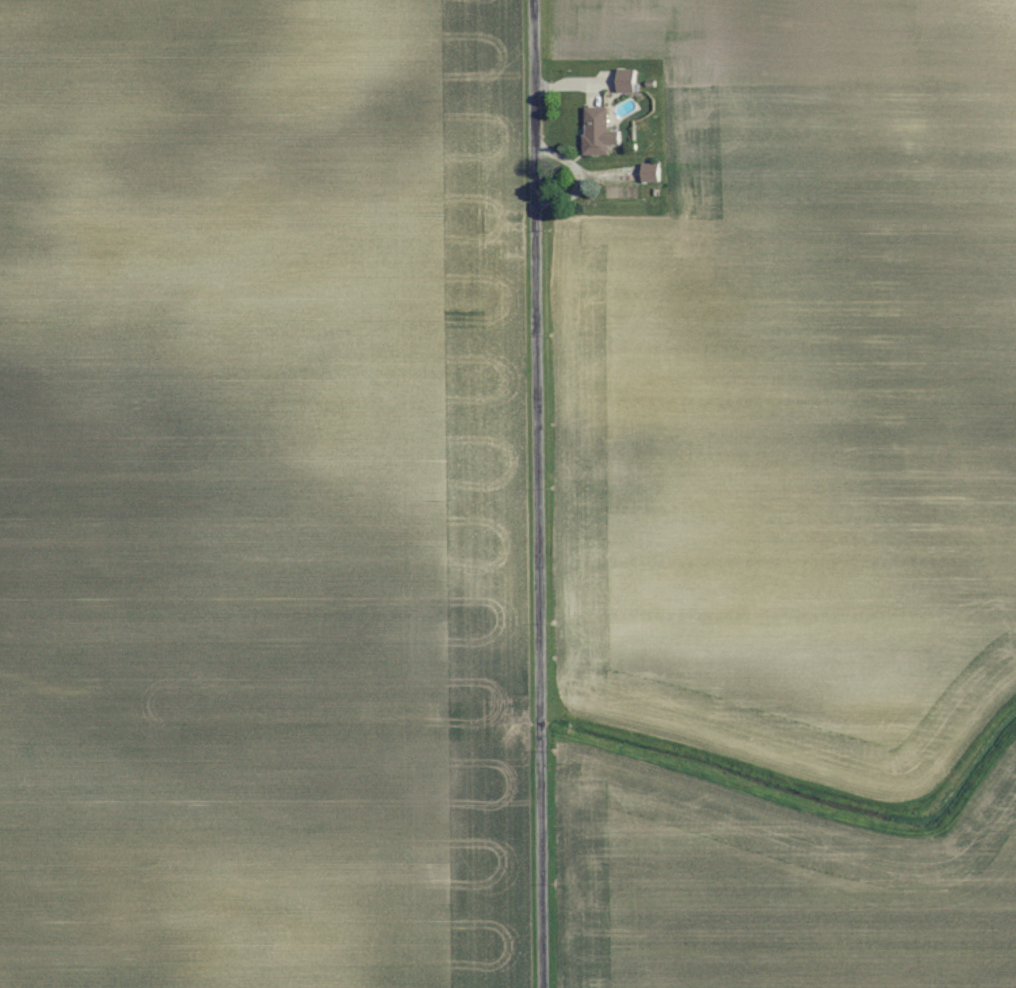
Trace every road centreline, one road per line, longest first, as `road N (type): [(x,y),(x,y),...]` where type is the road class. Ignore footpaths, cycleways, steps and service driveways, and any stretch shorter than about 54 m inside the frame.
road 1 (residential): [(546,987),(539,0)]

